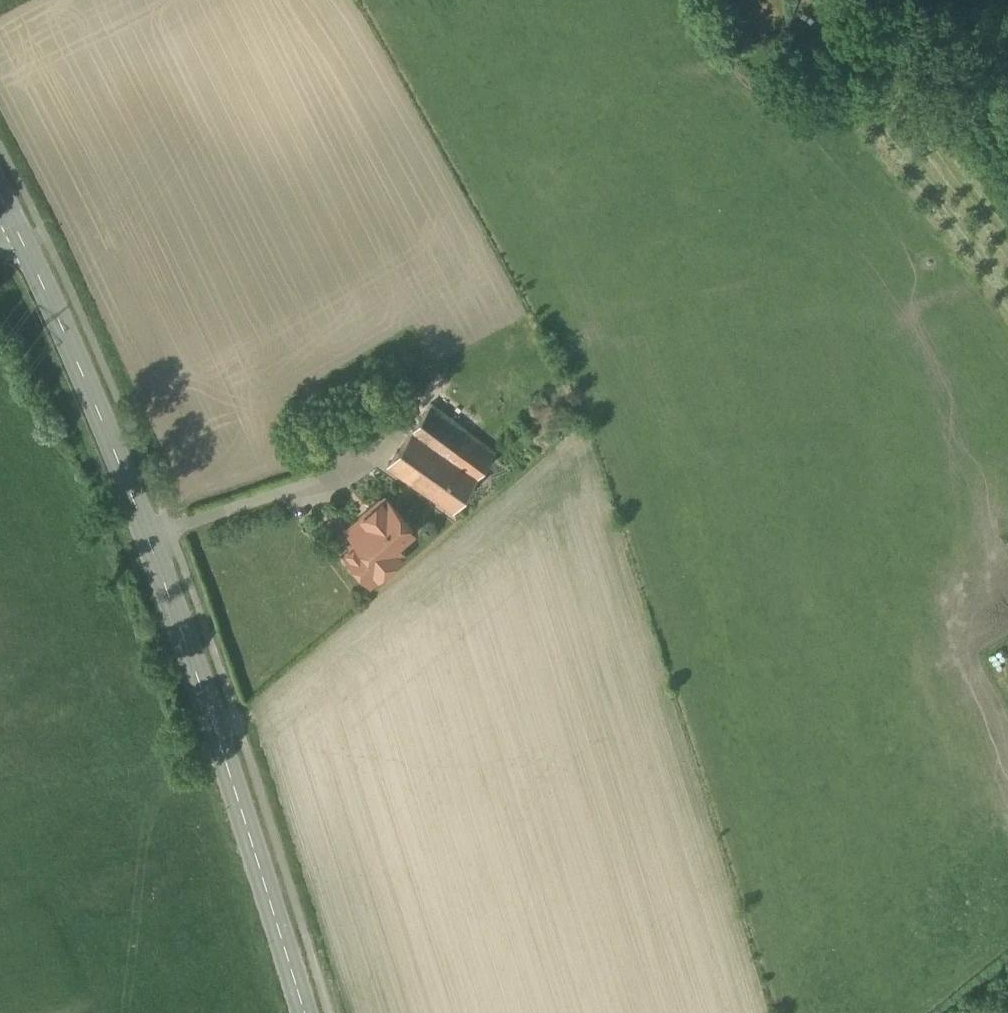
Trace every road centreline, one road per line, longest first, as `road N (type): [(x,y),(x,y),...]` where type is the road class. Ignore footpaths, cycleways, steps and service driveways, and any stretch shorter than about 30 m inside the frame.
road 1 (tertiary): [(22,239),(184,636),(303,1012)]

